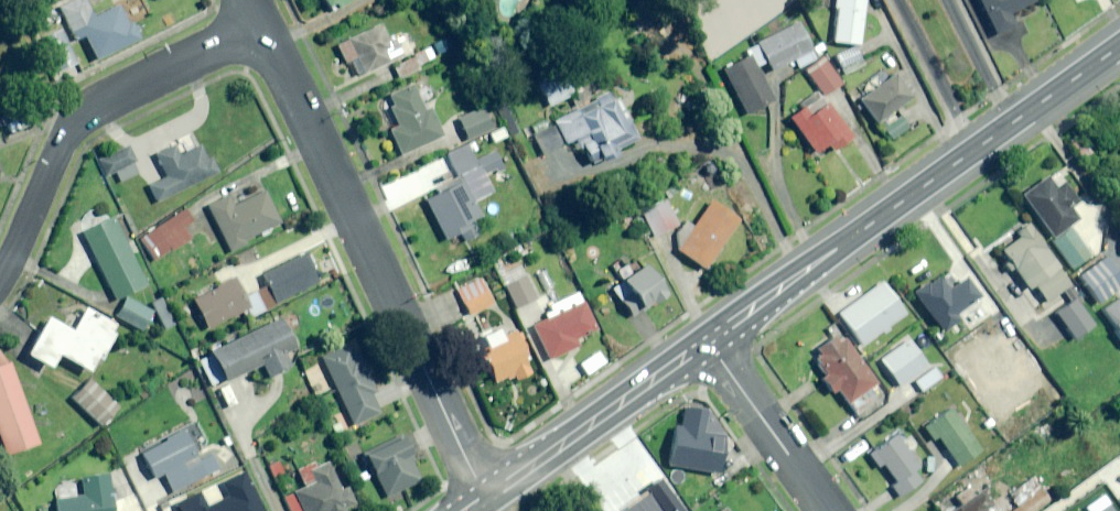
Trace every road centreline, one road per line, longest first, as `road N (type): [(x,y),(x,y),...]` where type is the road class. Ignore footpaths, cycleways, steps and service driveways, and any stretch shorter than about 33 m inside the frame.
road 1 (residential): [(261,24),(487,496)]
road 2 (primary): [(1119,51),(709,341)]
road 3 (residential): [(0,274),(61,141),(261,24)]
road 4 (primary): [(709,341),(487,496)]
road 5 (residential): [(709,341),(830,510)]

